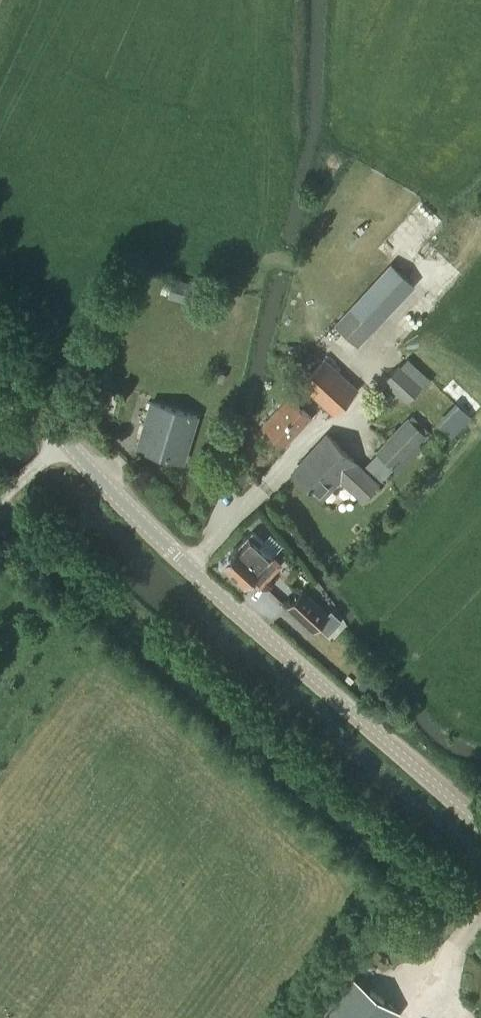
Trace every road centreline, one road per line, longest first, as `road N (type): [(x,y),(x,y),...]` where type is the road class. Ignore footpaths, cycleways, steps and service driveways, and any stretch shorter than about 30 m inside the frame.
road 1 (track): [(2,503),(480,927)]
road 2 (tertiary): [(480,825),(172,552),(65,440)]
road 3 (tertiary): [(65,440),(26,393),(0,340)]

